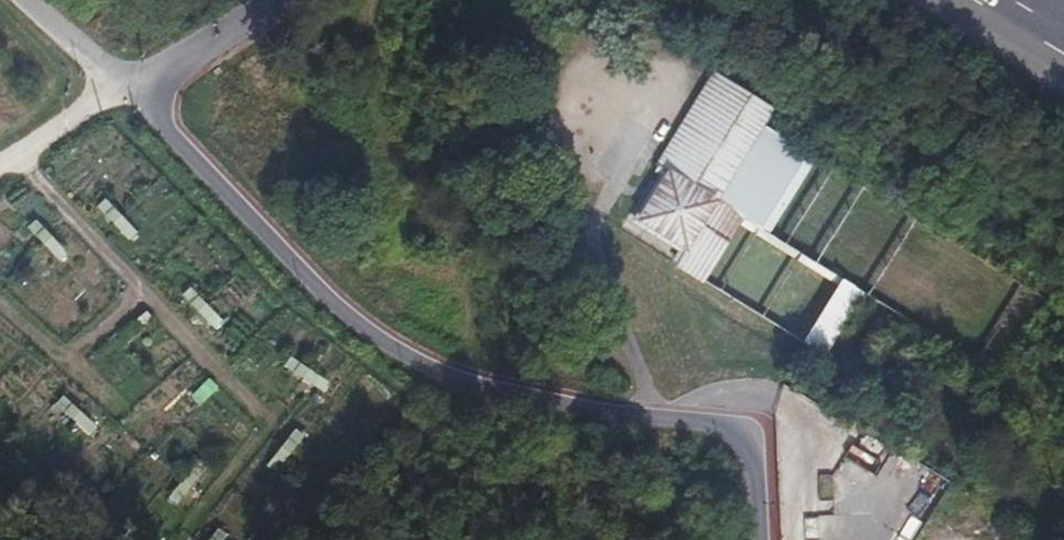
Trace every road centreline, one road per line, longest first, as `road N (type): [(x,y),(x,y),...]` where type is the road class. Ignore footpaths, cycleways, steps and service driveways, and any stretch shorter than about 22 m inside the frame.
road 1 (unclassified): [(129,86),(328,292),(400,353),(527,404),(736,427),(759,467),(764,539)]
road 2 (residential): [(129,86),(279,0)]
road 3 (residential): [(0,164),(129,86)]
road 4 (unclassified): [(30,0),(129,86)]

